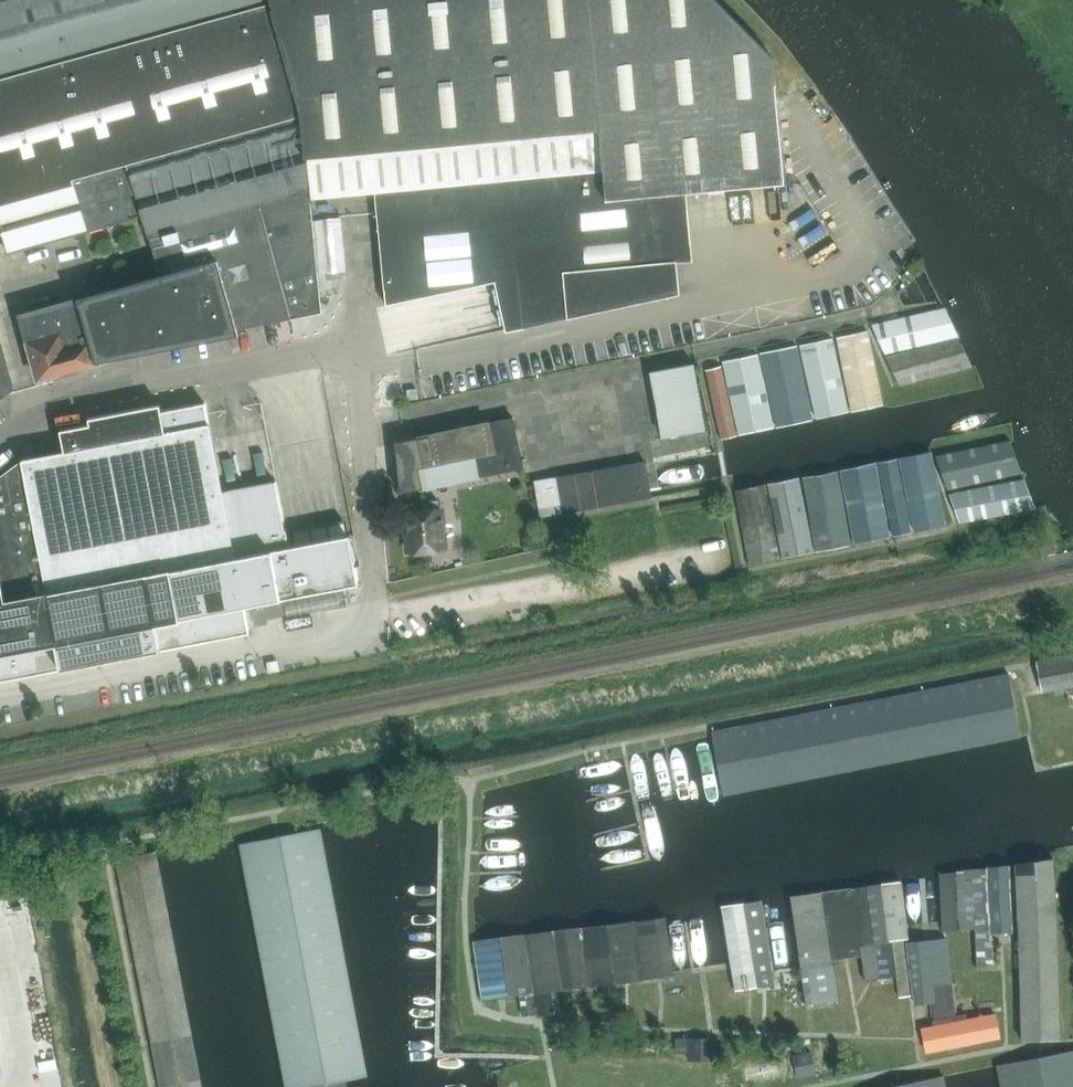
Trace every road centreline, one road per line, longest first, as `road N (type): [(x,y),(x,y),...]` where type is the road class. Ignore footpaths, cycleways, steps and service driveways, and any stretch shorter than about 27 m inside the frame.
road 1 (unclassified): [(0,437),(25,420),(144,380),(356,349)]
road 2 (unclassified): [(370,527),(356,349)]

